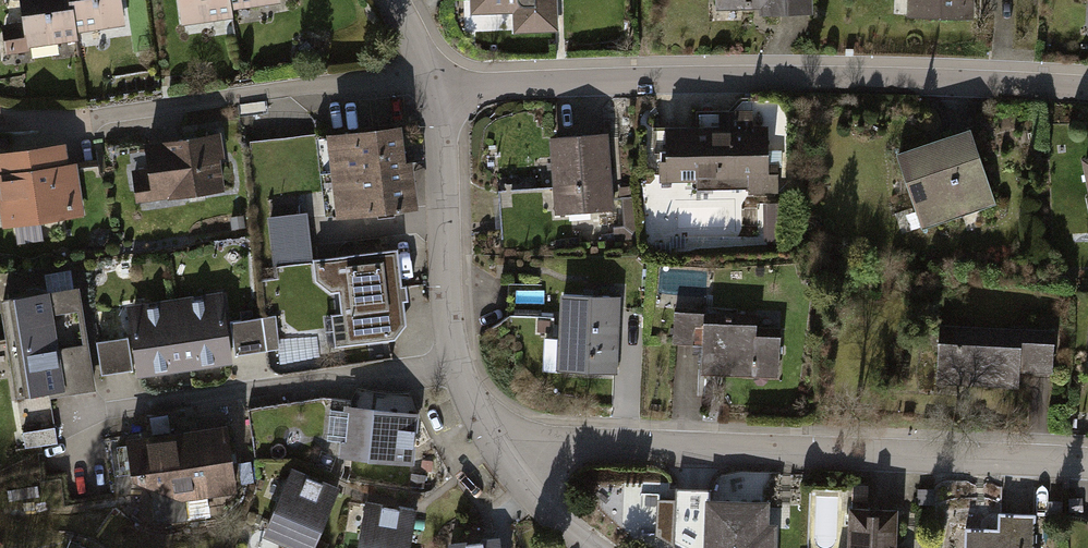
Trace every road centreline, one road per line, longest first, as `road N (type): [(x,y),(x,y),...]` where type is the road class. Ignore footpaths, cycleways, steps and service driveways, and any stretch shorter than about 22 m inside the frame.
road 1 (residential): [(1087,87),(785,78),(435,91)]
road 2 (residential): [(499,445),(1087,465)]
road 3 (residential): [(499,445),(452,356),(435,91)]
road 4 (residential): [(599,547),(531,490),(499,445)]

